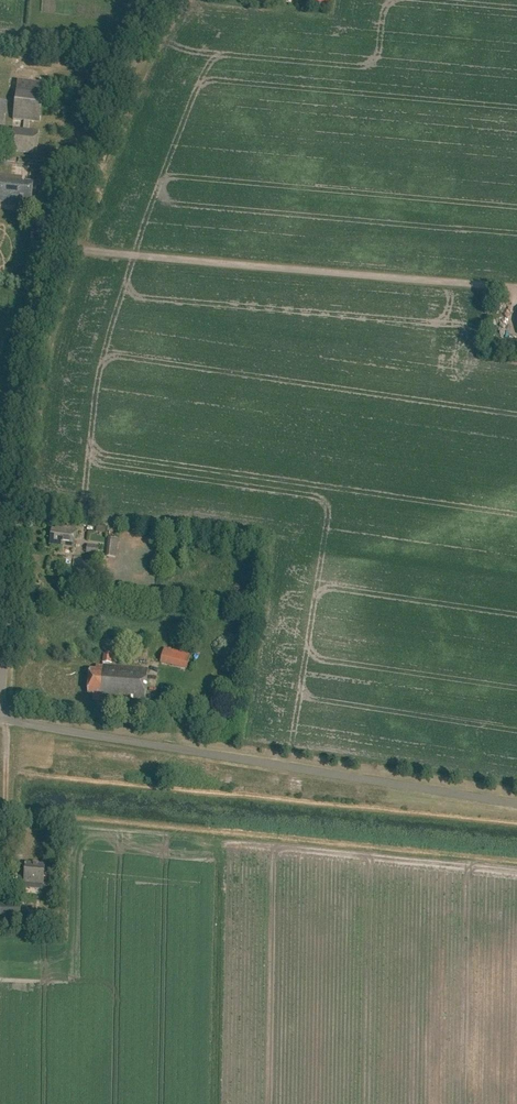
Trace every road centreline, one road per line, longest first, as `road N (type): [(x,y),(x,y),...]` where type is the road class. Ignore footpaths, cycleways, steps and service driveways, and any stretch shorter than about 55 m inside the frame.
road 1 (unclassified): [(0,697),(18,451),(35,337),(126,71),(167,0)]
road 2 (unclassified): [(516,804),(0,718)]
road 3 (track): [(7,719),(4,891)]

